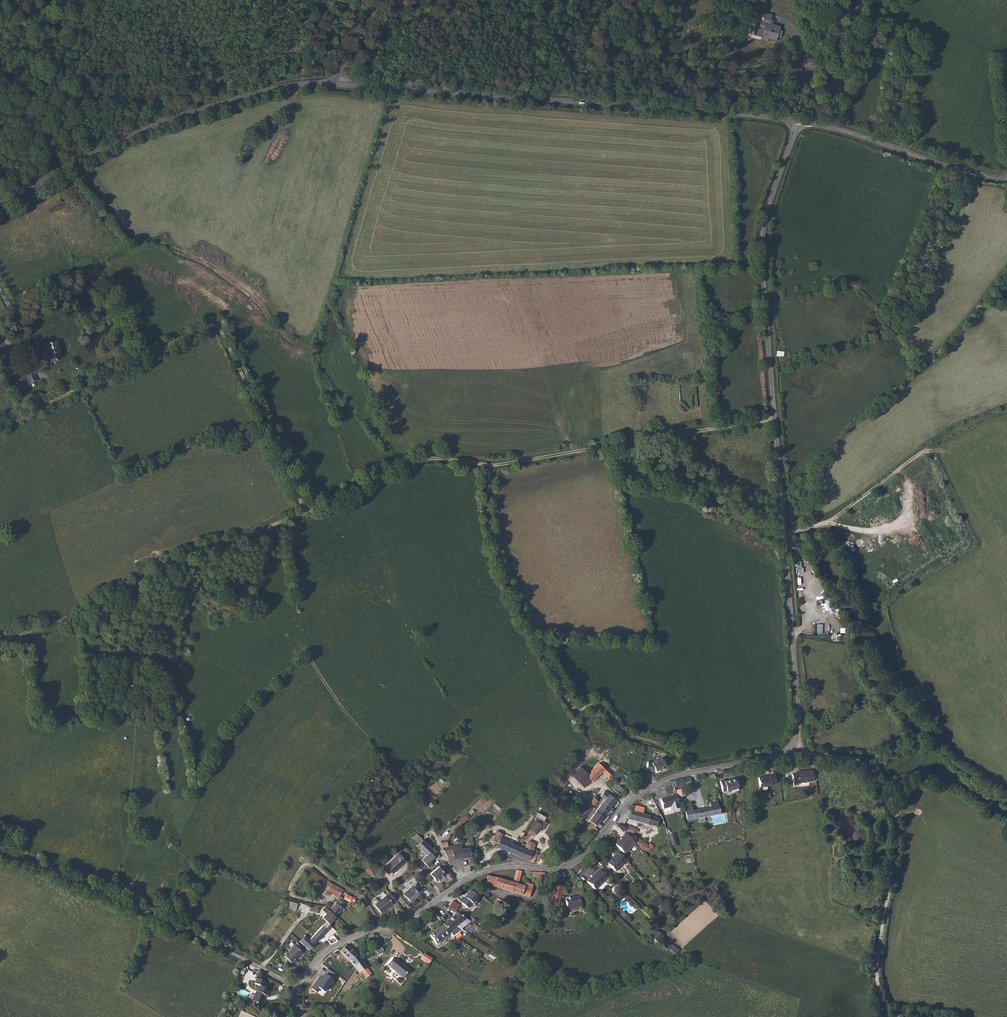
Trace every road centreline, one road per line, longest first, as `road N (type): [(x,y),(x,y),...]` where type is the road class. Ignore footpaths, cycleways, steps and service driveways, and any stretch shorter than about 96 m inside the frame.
road 1 (unclassified): [(297,989),(329,951),(410,920),(469,877),(503,867),(570,866),(631,802),(662,781),(759,759),(792,744),(798,721),(762,242),(799,123)]
road 2 (unclassified): [(337,83),(799,123)]
road 3 (track): [(0,426),(210,325),(222,335),(309,511)]
road 4 (track): [(491,466),(491,537),(572,706),(602,707),(621,733),(675,752),(689,771)]
road 5 (unclassified): [(0,202),(162,120),(249,94),(337,83)]
road 6 (track): [(783,752),(862,762),(892,804),(900,853),(877,974),(888,1016)]
road 7 (track): [(0,642),(54,625),(194,553),(309,511)]
road 8 (track): [(491,466),(773,417)]
road 9 (track): [(783,531),(831,520),(962,428),(1006,410)]
road 10 (track): [(229,951),(0,853)]
road 11 (track): [(309,511),(399,465),(447,459),(491,466)]
road 12 (unclassified): [(1006,178),(941,165),(839,130)]
road 13 (track): [(862,762),(929,739),(1006,790)]

